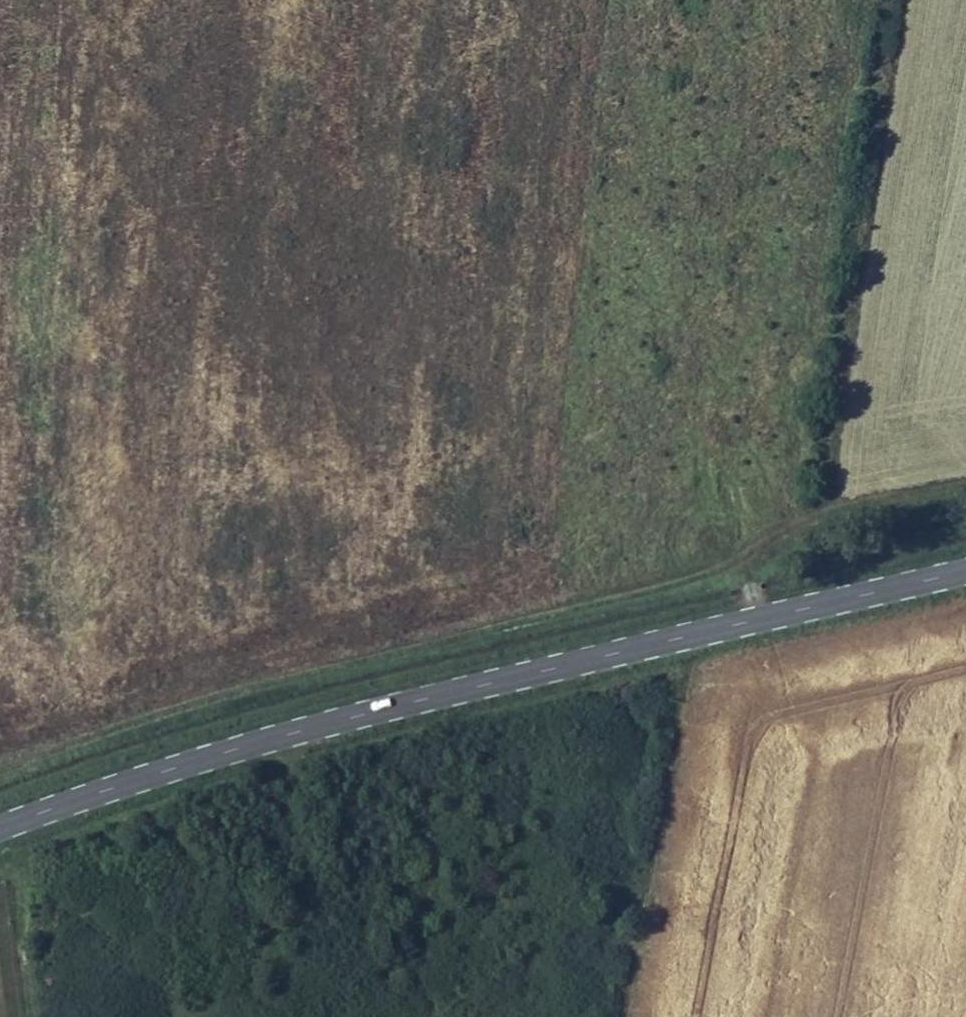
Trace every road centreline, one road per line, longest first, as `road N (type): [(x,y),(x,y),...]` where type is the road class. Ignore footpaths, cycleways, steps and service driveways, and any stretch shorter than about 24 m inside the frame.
road 1 (secondary): [(0,827),(341,719),(965,571)]

